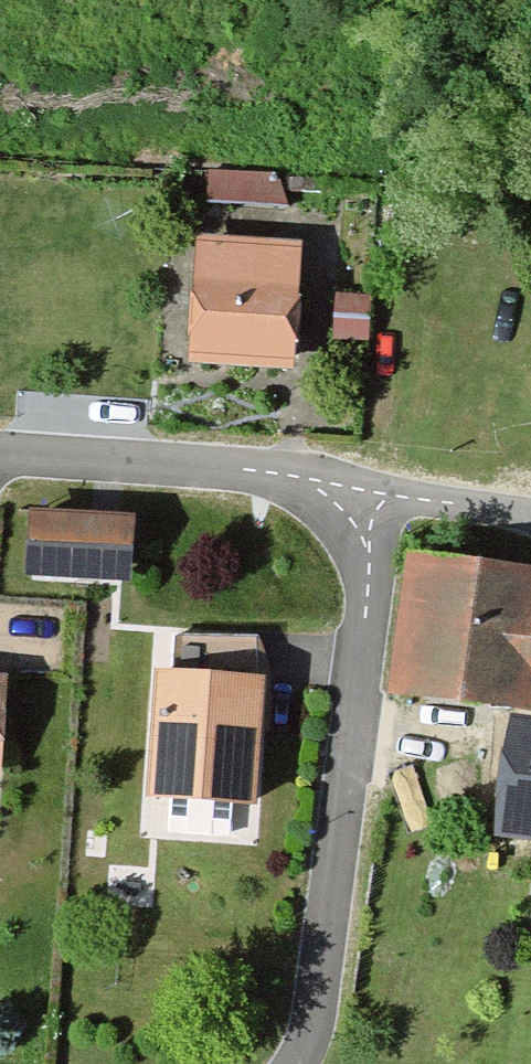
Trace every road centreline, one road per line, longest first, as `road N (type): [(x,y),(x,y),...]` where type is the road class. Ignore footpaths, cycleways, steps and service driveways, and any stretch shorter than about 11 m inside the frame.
road 1 (residential): [(370,485),(345,880),(312,1027),(292,1063)]
road 2 (residential): [(370,485),(0,452)]
road 3 (residential): [(530,516),(370,485)]

